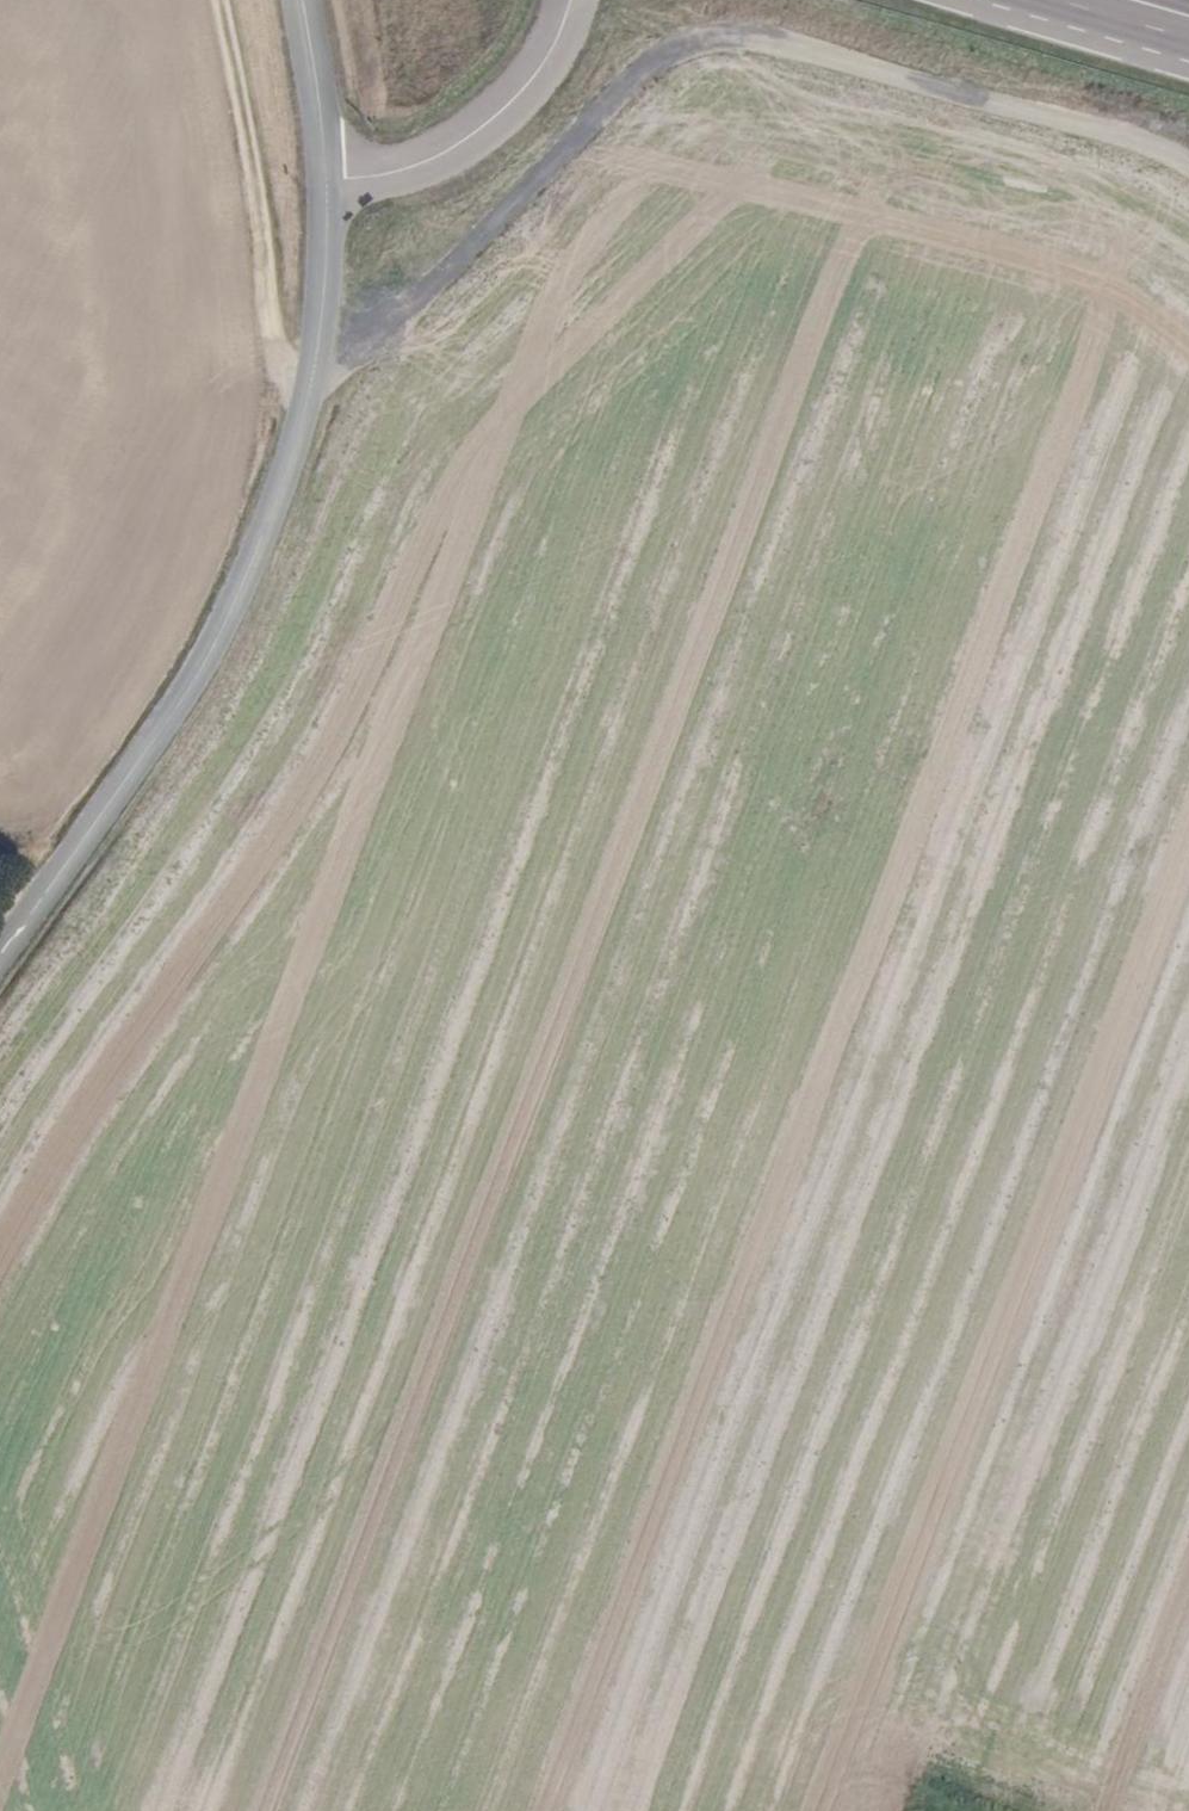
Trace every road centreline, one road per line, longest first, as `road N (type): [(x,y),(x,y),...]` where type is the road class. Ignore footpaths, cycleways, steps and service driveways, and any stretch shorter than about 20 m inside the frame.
road 1 (track): [(311,374),(334,374),(354,362),(647,64),(691,40),(731,34),(1188,150)]
road 2 (tertiary): [(0,957),(182,698),(242,587),(308,390),(325,282),(326,178)]
road 3 (track): [(309,384),(287,374),(270,340),(246,144),(216,0)]
road 4 (primary): [(571,0),(553,53),(496,124),(413,171),(326,178)]
road 5 (tertiary): [(326,178),(302,0)]

